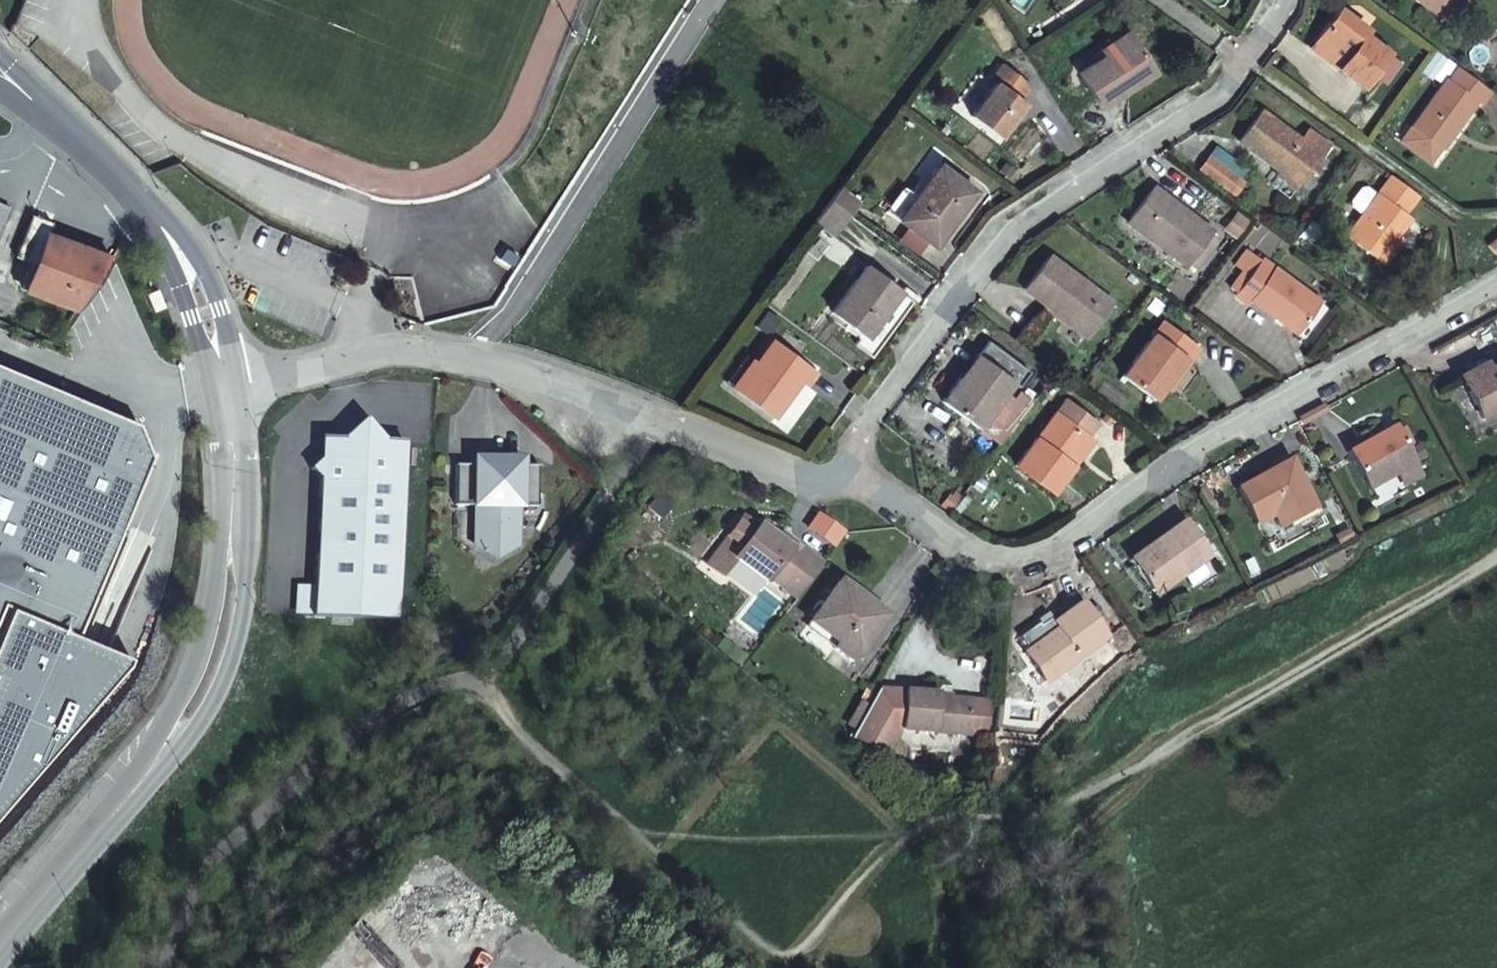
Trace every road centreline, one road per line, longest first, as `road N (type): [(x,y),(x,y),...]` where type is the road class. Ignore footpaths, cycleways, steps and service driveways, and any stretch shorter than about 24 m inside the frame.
road 1 (residential): [(857,481),(970,556),(1008,567),(1052,556),(1182,462),(1496,291)]
road 2 (residential): [(857,481),(868,409),(1004,229),(1215,95),(1282,0)]
road 3 (residential): [(226,387),(386,346),(471,357),(809,473),(857,481)]
road 4 (residential): [(105,823),(191,735),(230,663),(246,568),(232,446)]
road 5 (residential): [(232,446),(208,625),(157,740),(105,823)]
road 6 (residential): [(54,113),(172,240),(207,313),(226,387)]
road 7 (residential): [(105,823),(0,946)]

